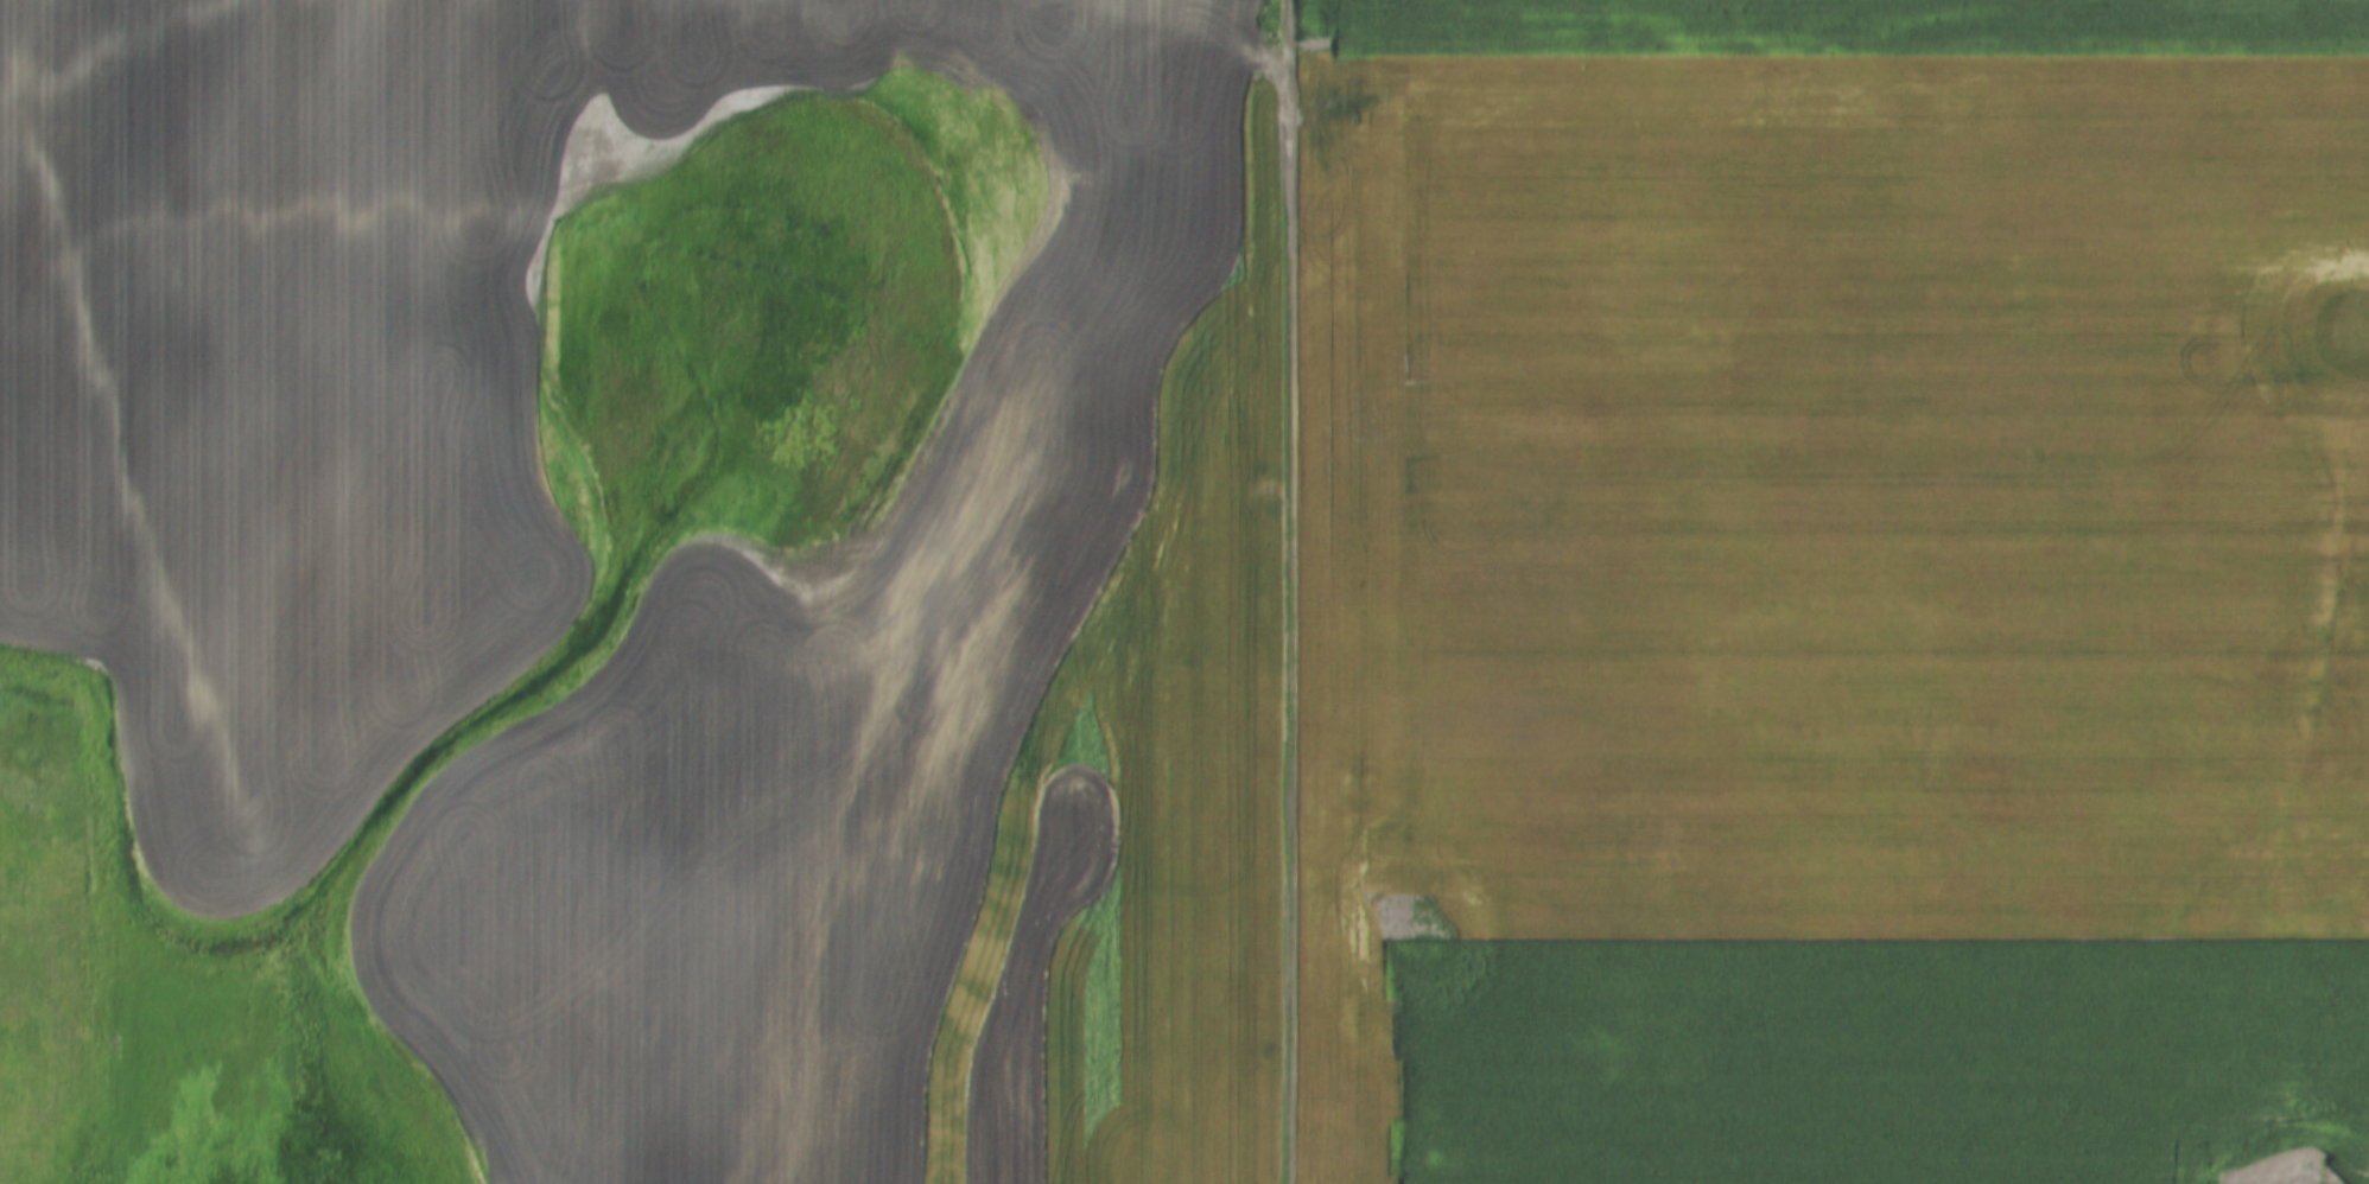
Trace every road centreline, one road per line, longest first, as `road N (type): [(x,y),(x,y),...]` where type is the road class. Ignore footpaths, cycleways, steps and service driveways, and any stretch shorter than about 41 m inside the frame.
road 1 (track): [(1301,1183),(1301,0)]

